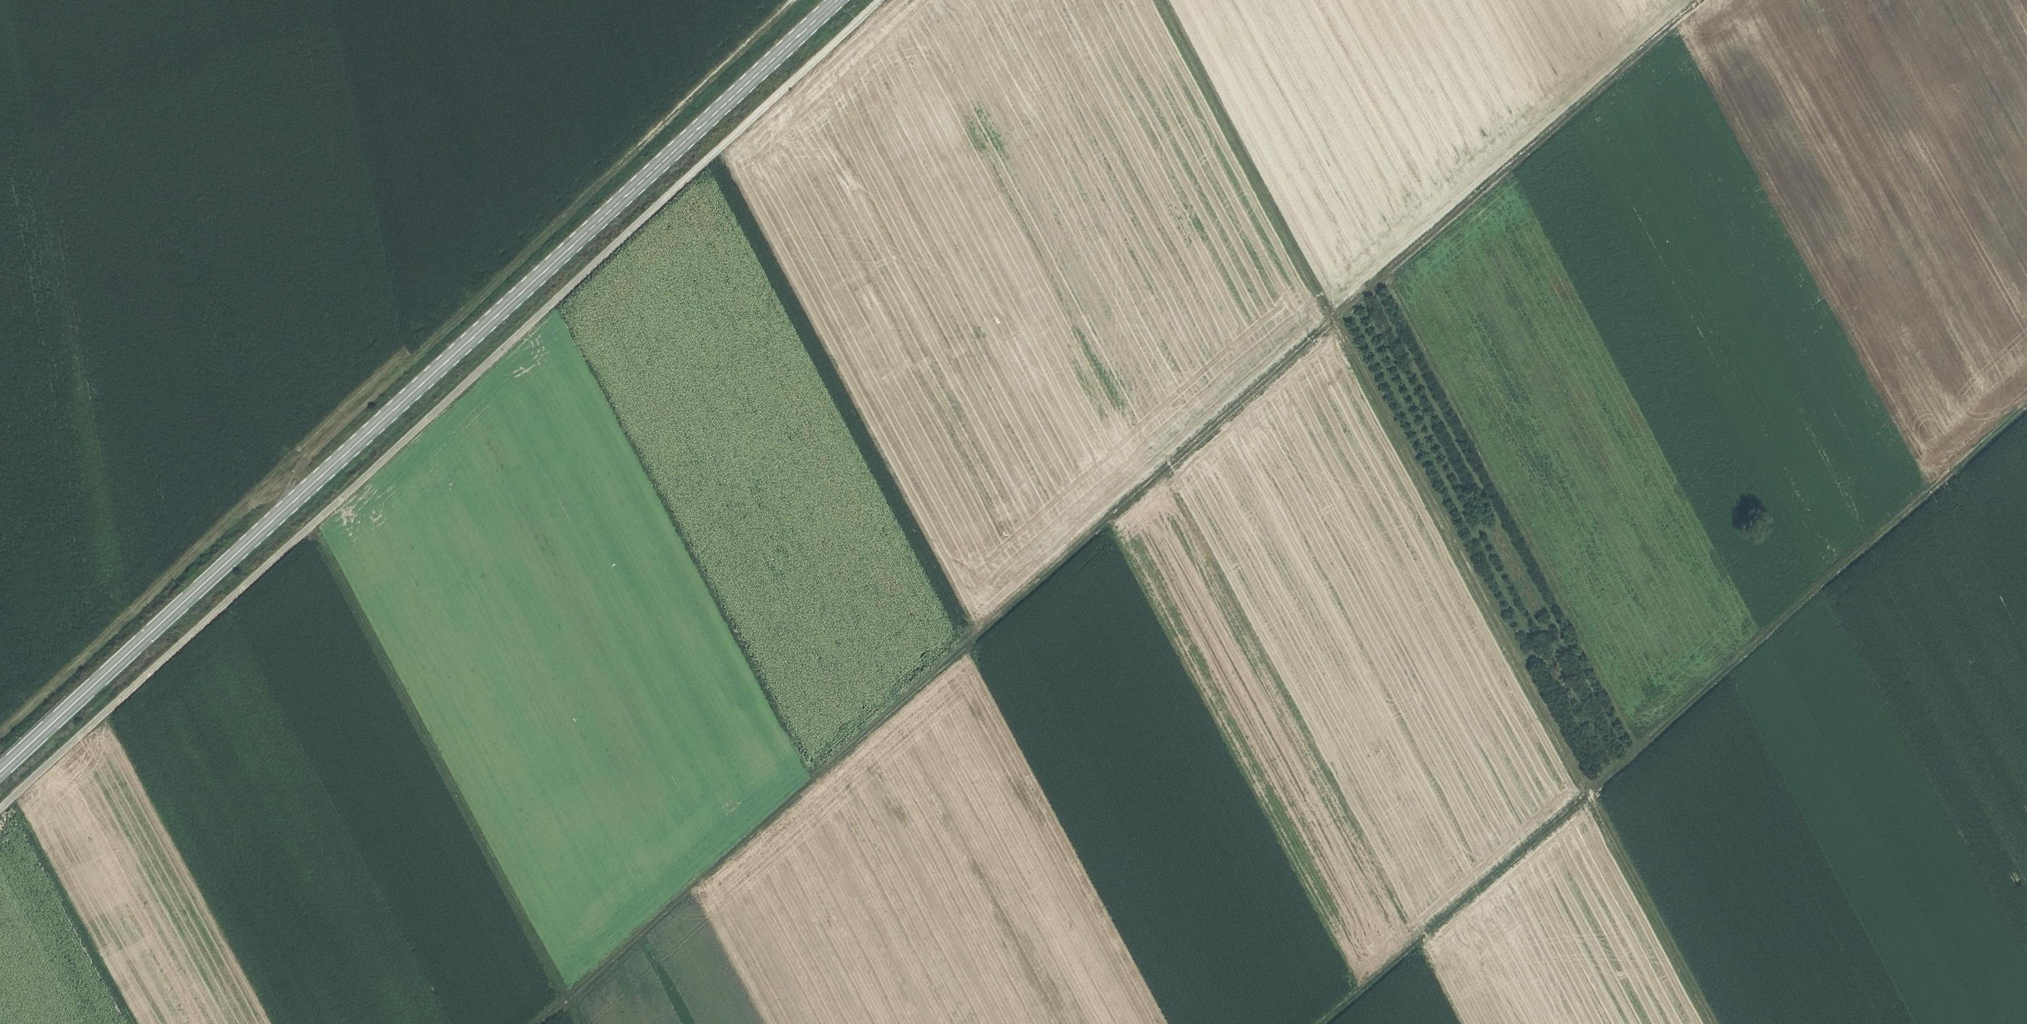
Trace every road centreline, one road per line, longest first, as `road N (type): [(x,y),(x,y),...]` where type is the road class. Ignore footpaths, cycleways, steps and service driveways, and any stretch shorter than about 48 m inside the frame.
road 1 (track): [(540,1023),(1701,0)]
road 2 (track): [(0,814),(881,0)]
road 3 (track): [(1168,0),(1714,1023)]
road 4 (tertiary): [(0,774),(834,0)]
road 5 (track): [(792,0),(316,447),(280,514)]
road 6 (track): [(1589,793),(2026,413)]
road 7 (track): [(582,1023),(313,526)]
road 8 (track): [(1589,793),(1322,1023)]

